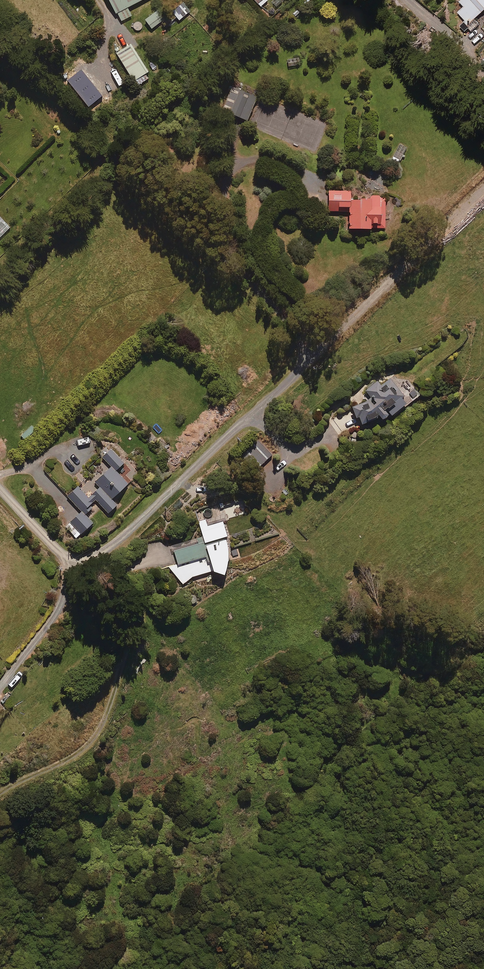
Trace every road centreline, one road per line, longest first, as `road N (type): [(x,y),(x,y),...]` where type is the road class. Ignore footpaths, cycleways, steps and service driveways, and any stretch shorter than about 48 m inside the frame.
road 1 (track): [(79,560),(130,601),(129,641),(111,704),(74,755),(0,792)]
road 2 (residential): [(301,364),(110,549),(79,560)]

